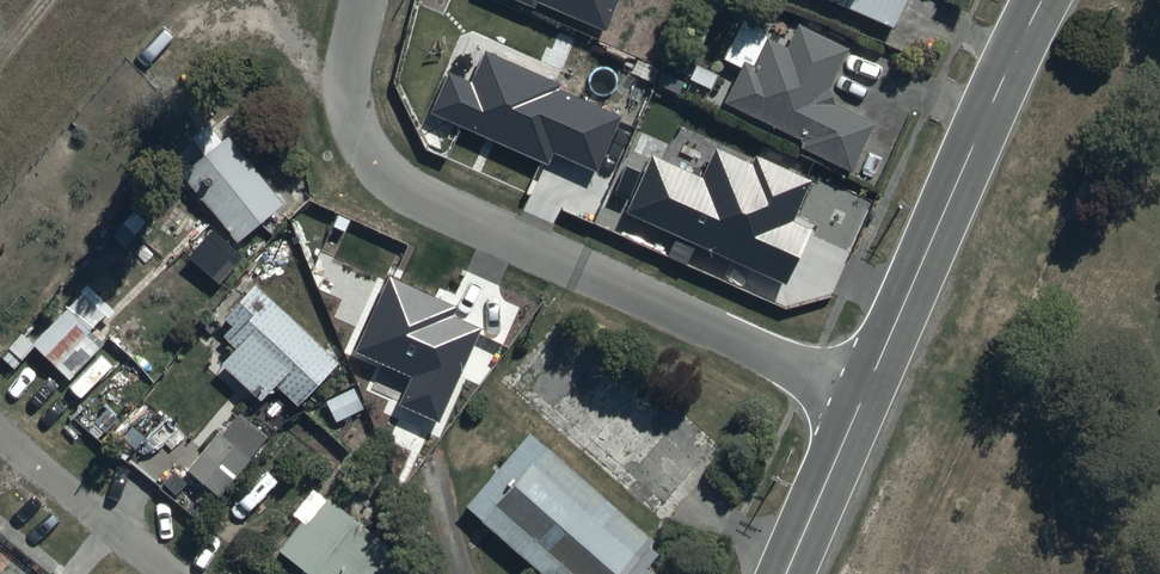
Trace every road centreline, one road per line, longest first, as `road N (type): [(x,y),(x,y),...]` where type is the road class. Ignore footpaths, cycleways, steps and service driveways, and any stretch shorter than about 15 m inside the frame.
road 1 (residential): [(862,395),(381,169),(345,93),(345,51),(358,0)]
road 2 (tertiary): [(862,395),(1043,0)]
road 3 (residential): [(170,573),(0,438)]
road 4 (tertiary): [(785,573),(862,395)]

